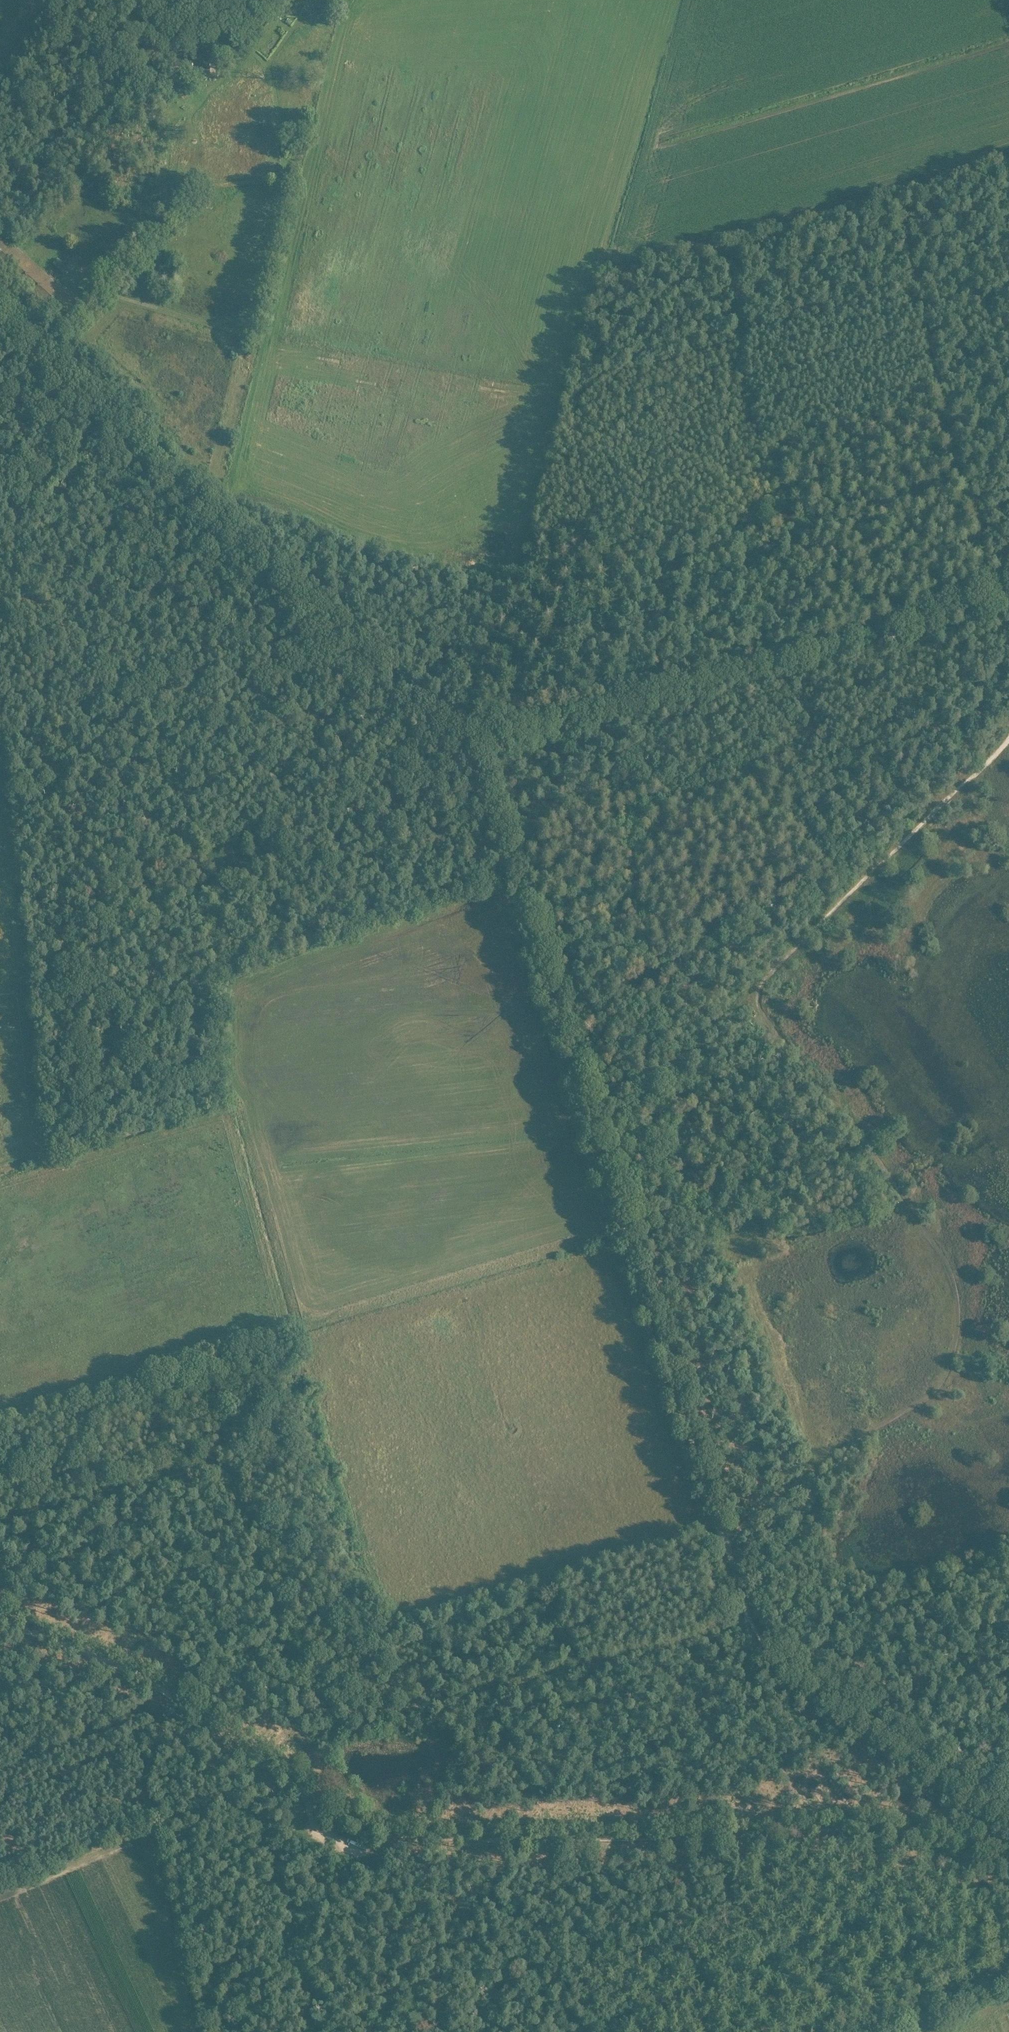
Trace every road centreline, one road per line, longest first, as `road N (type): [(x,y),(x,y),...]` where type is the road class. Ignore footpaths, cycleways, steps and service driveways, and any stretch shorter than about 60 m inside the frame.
road 1 (track): [(1008,1812),(784,1662),(748,1616),(723,1538),(942,1391),(953,1369),(960,1298),(949,1270),(869,1148),(759,1004),(766,980),(1008,737)]
road 2 (track): [(0,325),(475,761),(723,1538)]
road 3 (track): [(1008,1862),(863,1826),(623,1838),(391,1835),(321,1802),(125,1668),(0,1619)]
road 4 (track): [(1008,597),(466,750)]

